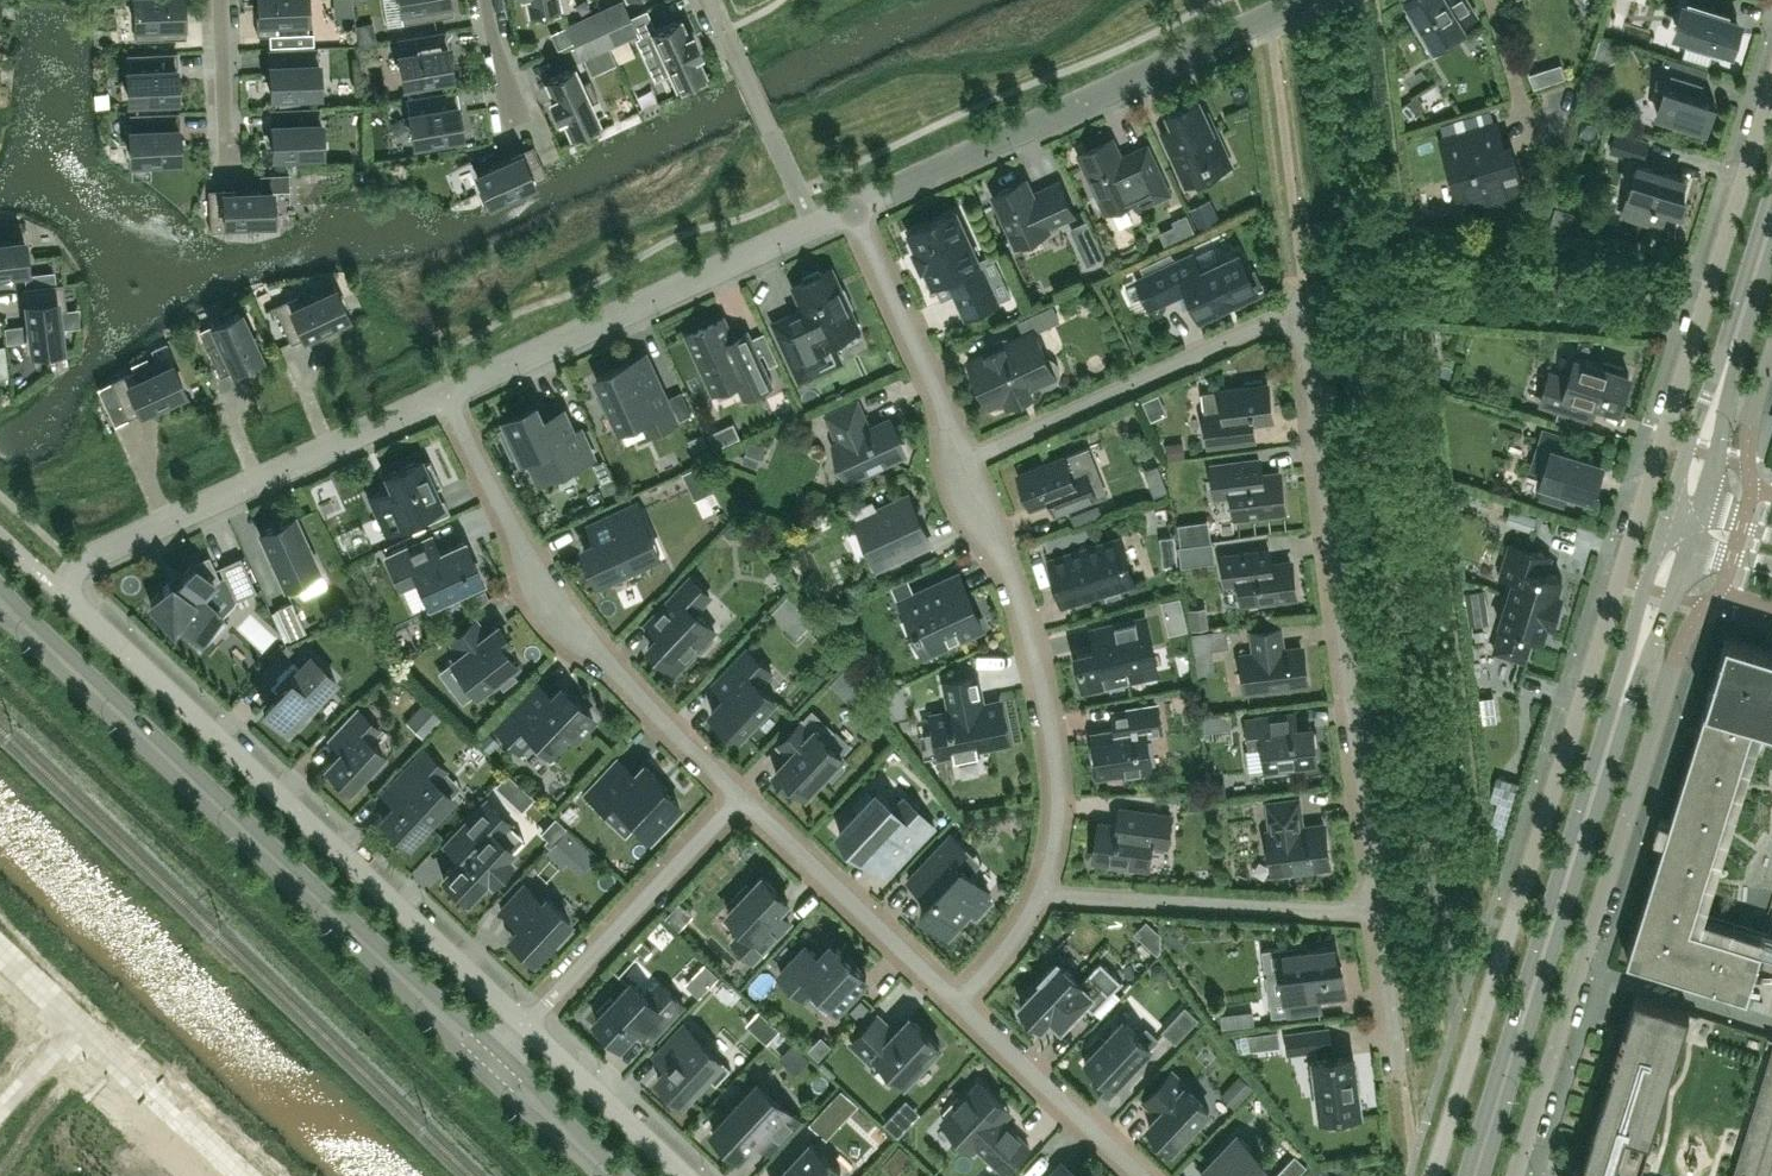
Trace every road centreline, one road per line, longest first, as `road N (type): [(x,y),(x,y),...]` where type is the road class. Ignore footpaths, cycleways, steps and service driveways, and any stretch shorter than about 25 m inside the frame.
road 1 (residential): [(1771,80),(1431,1175)]
road 2 (secondary): [(492,1062),(0,608)]
road 3 (residential): [(67,597),(526,1026)]
road 4 (residential): [(1379,914),(1301,308)]
road 5 (residential): [(1517,1175),(1665,691),(1639,641)]
road 6 (secondary): [(1639,641),(1475,1175)]
road 7 (residential): [(739,796),(626,682),(544,580),(447,393)]
road 8 (residential): [(854,206),(1302,0)]
road 9 (residential): [(1039,893),(1058,814),(1052,742),(1028,631),(965,460)]
road 10 (residential): [(447,393),(814,225)]
road 11 (residential): [(965,460),(1301,308)]
road 12 (residential): [(1039,893),(1379,914)]
road 13 (residential): [(739,796),(526,1026)]
road 14 (residential): [(958,1002),(739,796)]
road 15 (residential): [(965,460),(854,206)]
road 16 (residential): [(1142,1175),(958,1002)]
road 17 (residential): [(814,225),(710,0)]
road 18 (residential): [(526,1026),(685,1175)]
road 19 (tertiary): [(1771,218),(1713,401)]
road 20 (secondary): [(614,1175),(492,1062)]
road 21 (residential): [(225,158),(219,0)]
road 22 (residential): [(1398,1066),(1379,914)]
road 23 (residential): [(958,1002),(1039,893)]
road 24 (residential): [(67,597),(74,570),(167,522)]
road 25 (residential): [(330,446),(447,393)]
road 26 (residential): [(487,0),(516,118)]

